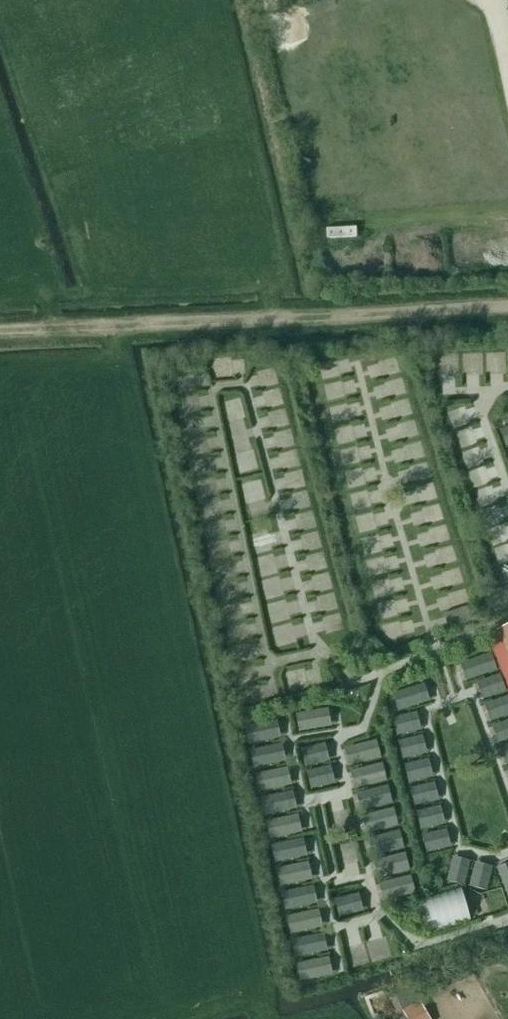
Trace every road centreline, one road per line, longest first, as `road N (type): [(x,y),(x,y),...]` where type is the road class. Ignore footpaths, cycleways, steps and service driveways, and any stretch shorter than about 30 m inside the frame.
road 1 (track): [(0,333),(507,307)]

